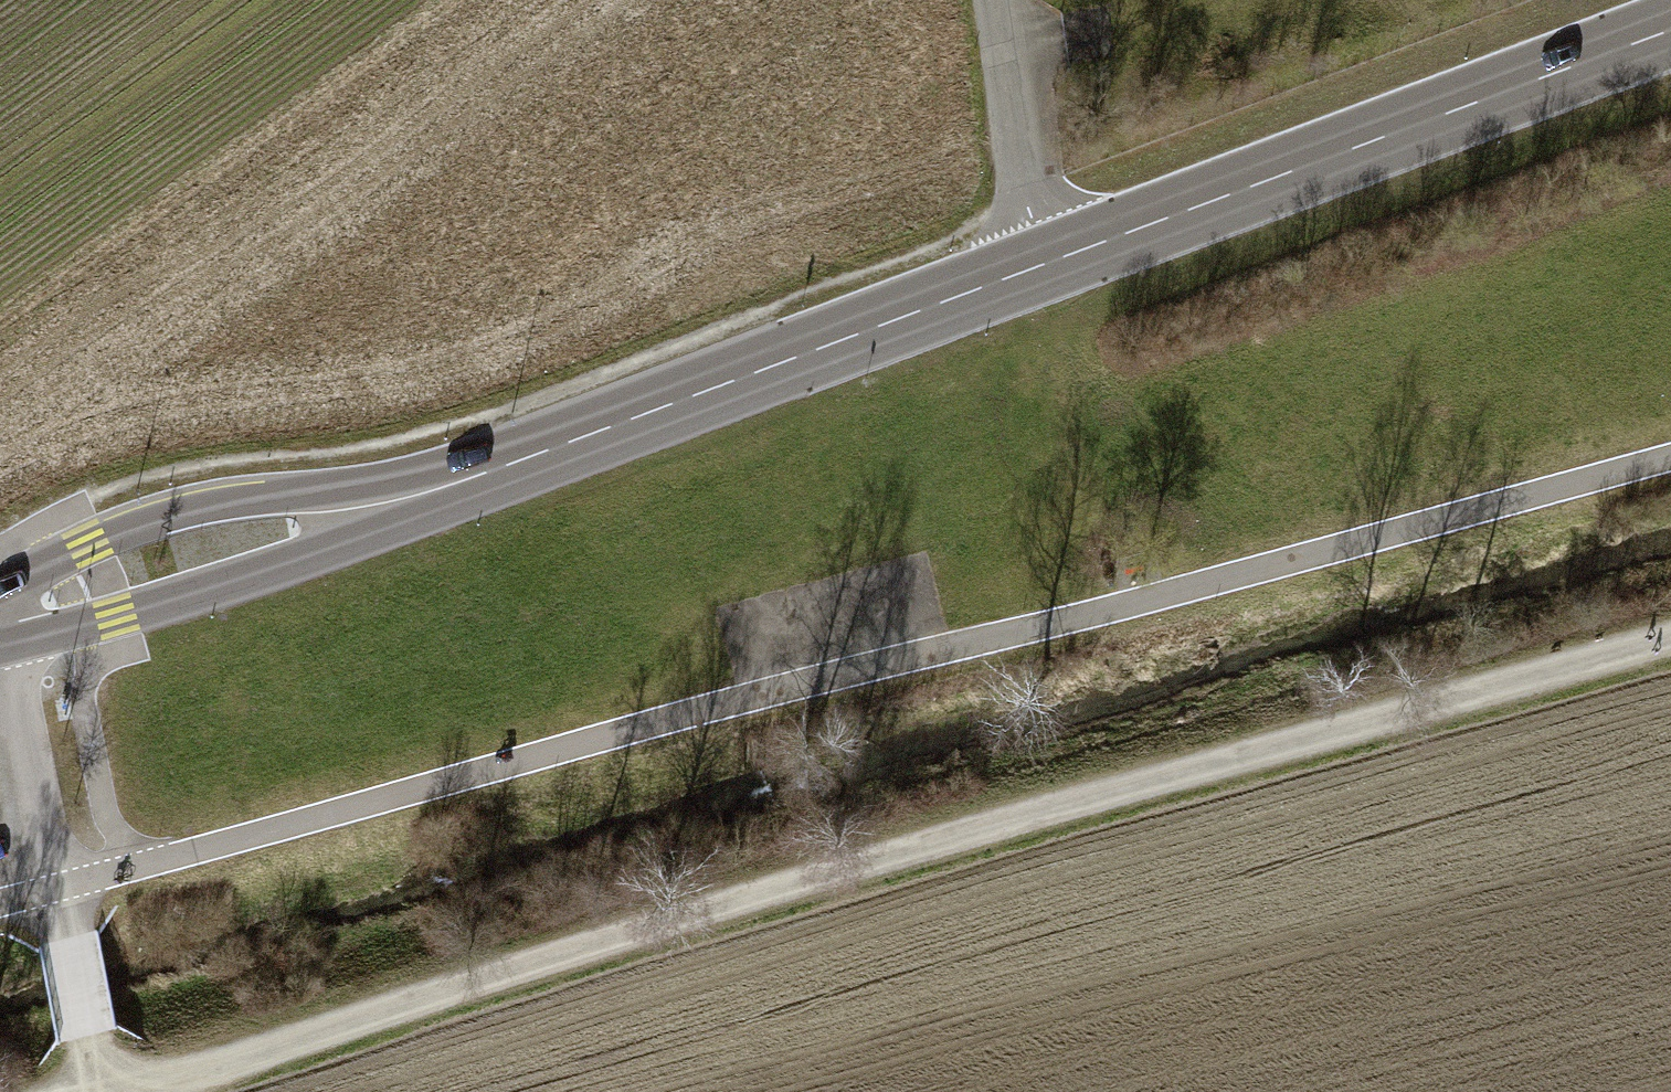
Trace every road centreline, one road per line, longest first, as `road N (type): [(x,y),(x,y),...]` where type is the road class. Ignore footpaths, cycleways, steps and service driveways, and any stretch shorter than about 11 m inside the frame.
road 1 (track): [(0,910),(1670,451)]
road 2 (track): [(1670,640),(794,886),(213,1073),(98,1090)]
road 3 (secondary): [(424,494),(1670,29)]
road 4 (secondary): [(0,641),(115,614),(312,549),(424,494)]
road 5 (secondary): [(424,494),(293,495),(193,508),(92,542),(0,590)]
road 6 (track): [(1046,262),(1019,187),(993,0)]

